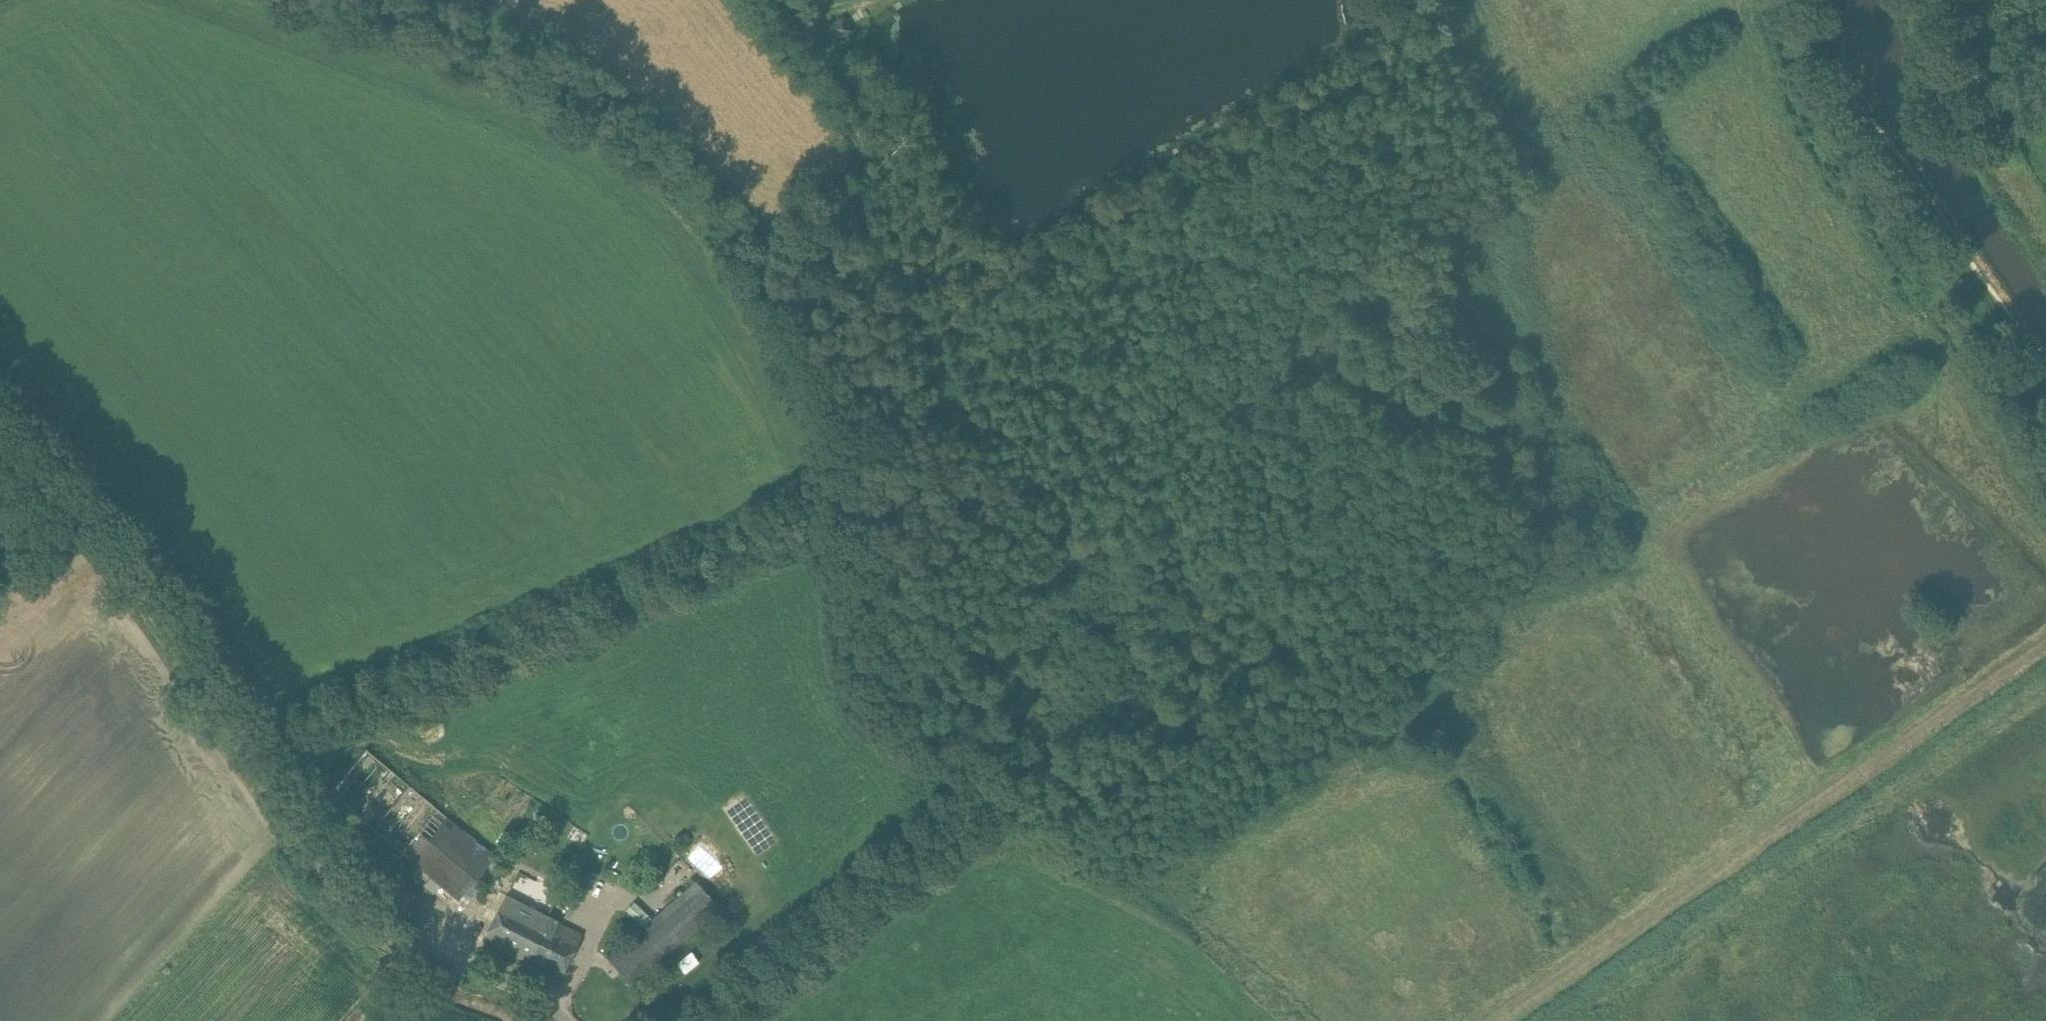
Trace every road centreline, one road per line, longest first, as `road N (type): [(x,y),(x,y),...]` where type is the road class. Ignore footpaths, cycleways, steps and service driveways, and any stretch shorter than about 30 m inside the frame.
road 1 (unclassified): [(589,1020),(562,996),(423,957),(387,926),(148,589),(0,435)]
road 2 (unclassified): [(2045,236),(1975,134),(1921,0)]

